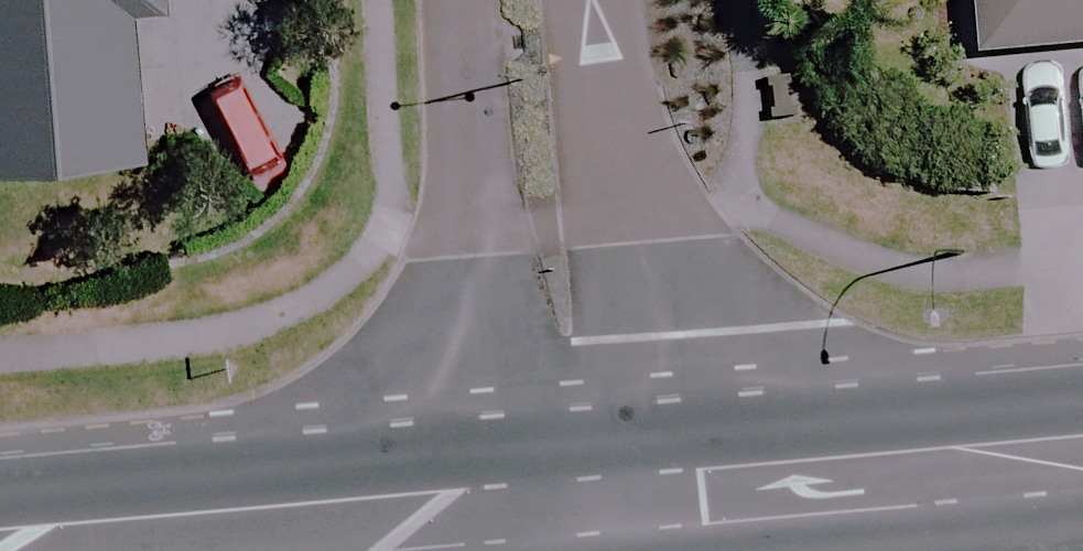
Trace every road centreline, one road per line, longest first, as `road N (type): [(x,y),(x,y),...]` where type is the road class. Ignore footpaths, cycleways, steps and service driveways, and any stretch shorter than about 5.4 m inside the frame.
road 1 (secondary): [(71,550),(385,523),(581,484)]
road 2 (secondary): [(581,484),(956,451),(1082,453)]
road 3 (residential): [(581,484),(558,351),(530,0)]

